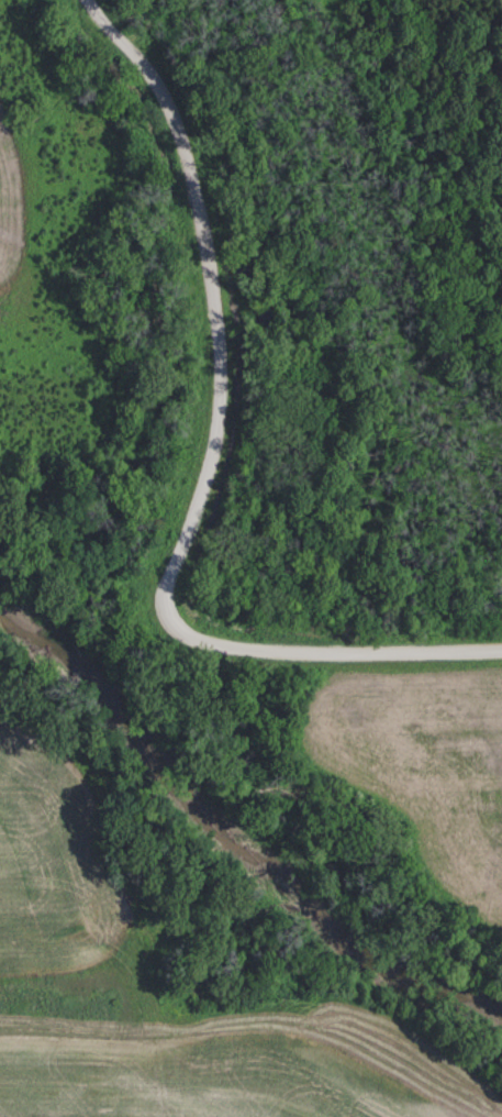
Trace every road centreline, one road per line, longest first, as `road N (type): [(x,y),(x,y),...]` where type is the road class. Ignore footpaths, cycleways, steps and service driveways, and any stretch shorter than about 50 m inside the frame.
road 1 (residential): [(153,639),(209,490),(202,274),(165,144),(103,0)]
road 2 (residential): [(501,650),(361,653),(109,640),(0,672)]

